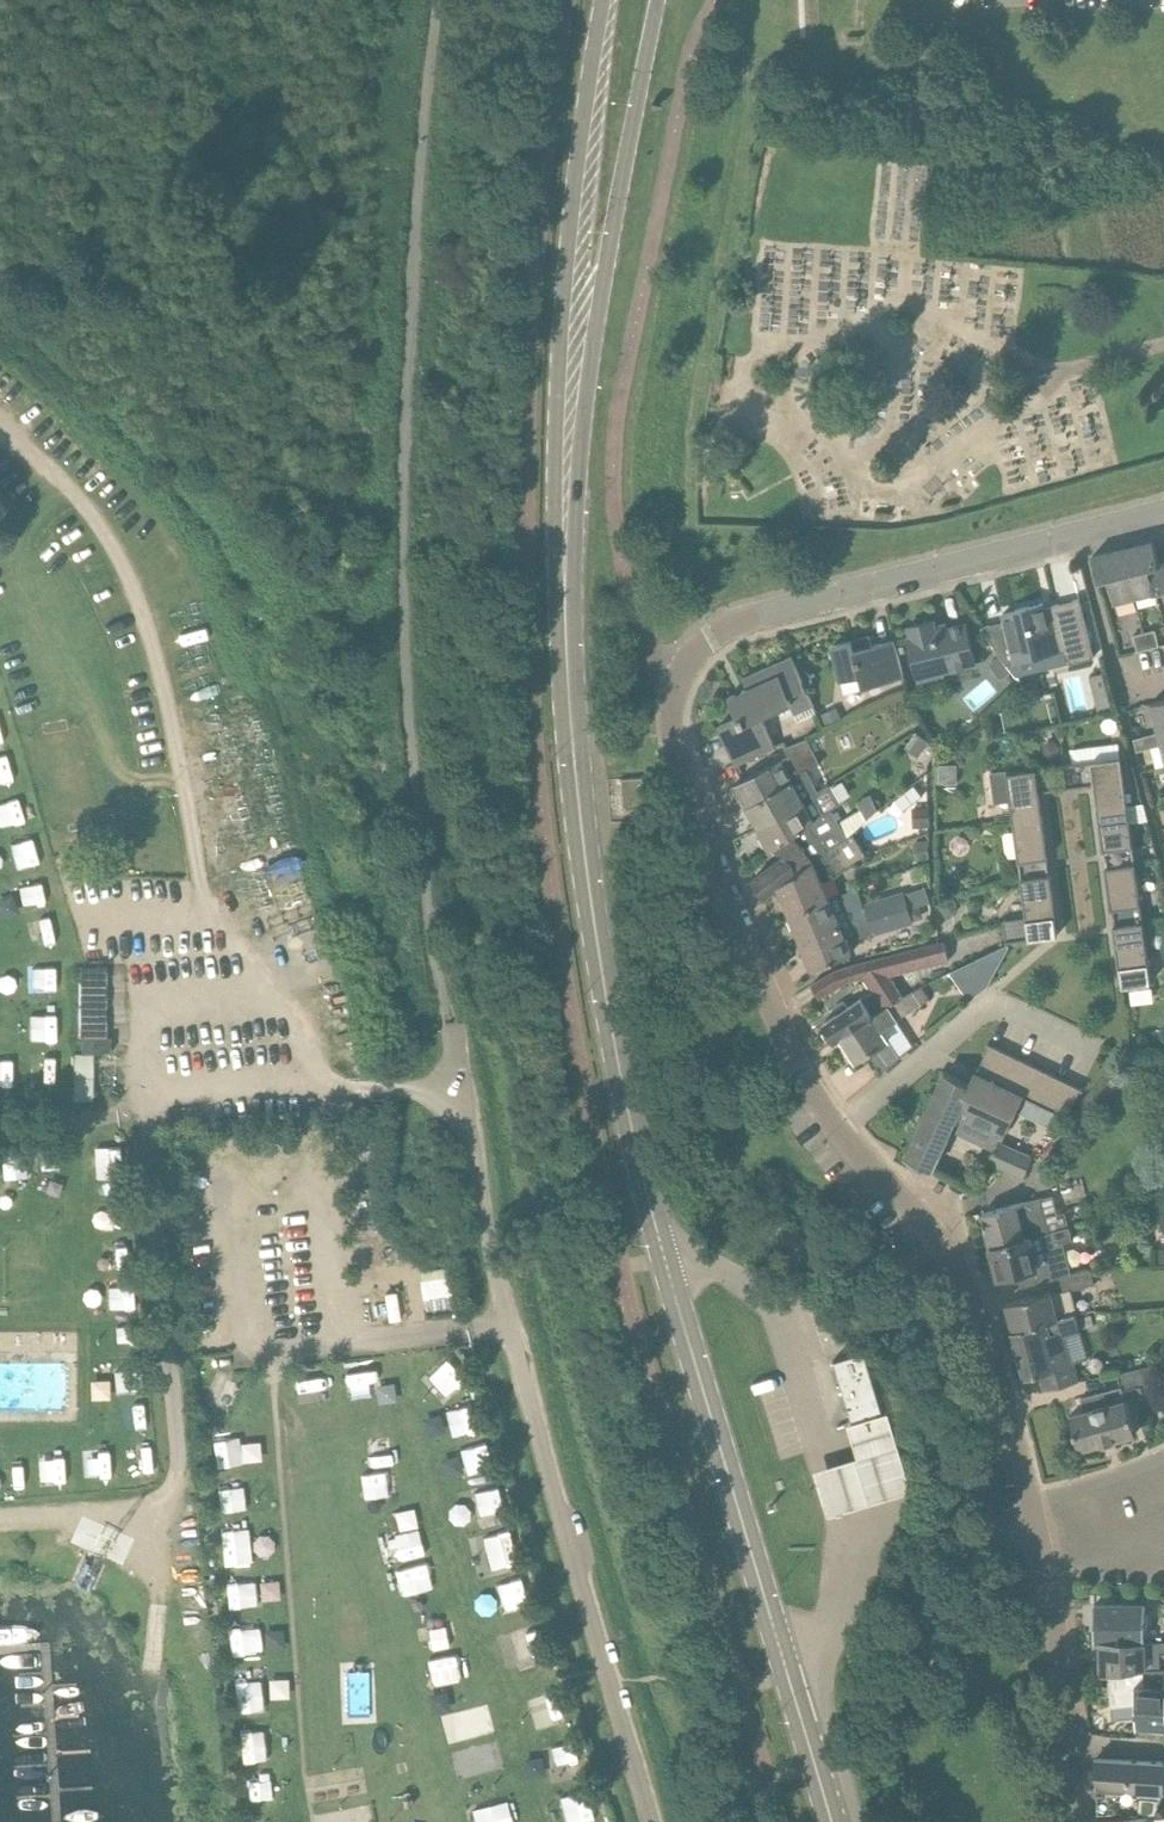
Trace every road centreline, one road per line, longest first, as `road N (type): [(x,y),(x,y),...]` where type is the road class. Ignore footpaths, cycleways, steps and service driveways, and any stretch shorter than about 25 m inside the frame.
road 1 (unclassified): [(442,0),(414,227),(404,634),(425,890),(457,1082),(529,1418),(652,1821)]
road 2 (secondary): [(833,1821),(672,1278),(618,1062),(576,775),(565,576)]
road 3 (residential): [(834,1134),(786,1046),(679,753),(673,704),(685,667),(739,624),(1163,513)]
road 4 (secondary): [(565,576),(597,326),(659,0)]
road 5 (secondary): [(604,0),(585,102),(560,369),(556,495),(565,576)]
road 6 (residential): [(1033,1501),(972,1310),(941,1251),(834,1134)]
road 7 (residential): [(834,1134),(992,1004),(1087,1052)]
road 8 (residential): [(1068,1739),(1033,1501)]
road 9 (residential): [(1163,1459),(1033,1501)]

